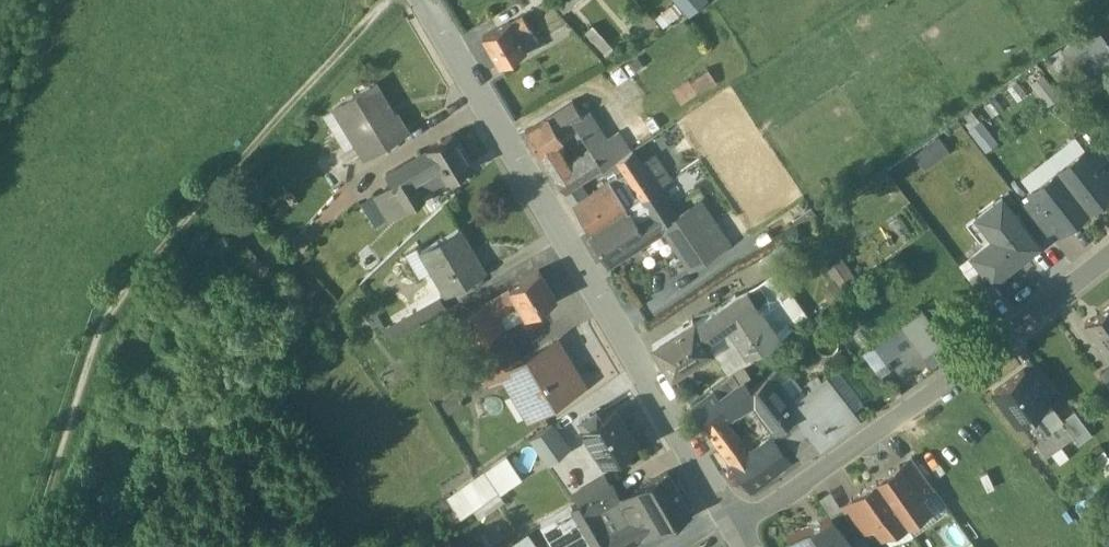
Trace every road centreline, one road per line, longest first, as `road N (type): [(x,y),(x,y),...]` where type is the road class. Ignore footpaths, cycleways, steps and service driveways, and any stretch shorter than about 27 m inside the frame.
road 1 (track): [(406,0),(134,298),(102,348),(43,546)]
road 2 (residential): [(418,0),(734,546)]
road 3 (residential): [(737,546),(1108,270)]

